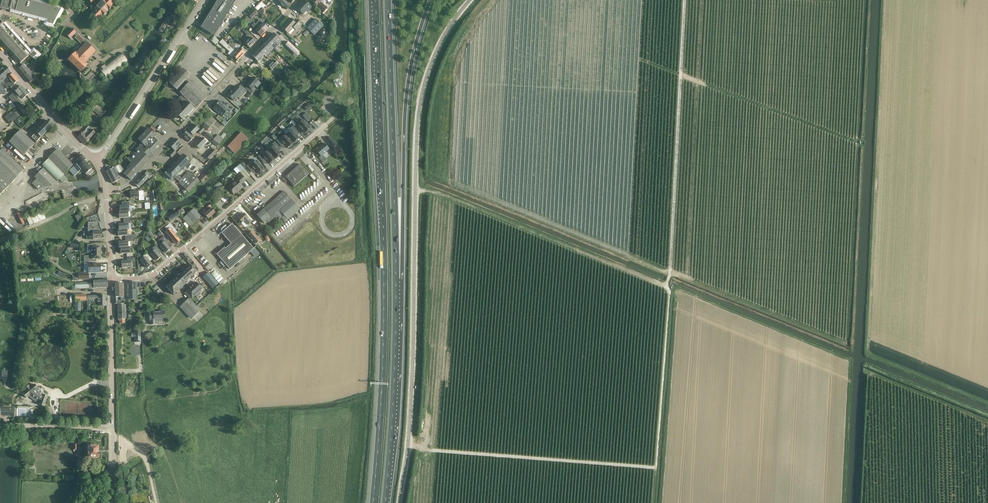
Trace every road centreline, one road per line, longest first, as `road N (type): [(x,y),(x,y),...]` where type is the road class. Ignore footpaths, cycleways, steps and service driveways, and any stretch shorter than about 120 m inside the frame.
road 1 (unclassified): [(399,502),(411,421),(416,134),(432,69),(472,0)]
road 2 (motorway): [(375,0),(384,320),(373,502)]
road 3 (motorway): [(396,279),(406,99),(430,0)]
road 4 (motorway): [(396,279),(388,0)]
road 5 (residential): [(107,192),(134,181),(300,0)]
road 6 (residential): [(112,279),(156,272),(326,125)]
road 7 (motorway): [(385,502),(396,279)]
road 8 (unclassified): [(98,162),(204,0)]
road 9 (unclassified): [(113,429),(112,279)]
road 10 (unclassified): [(98,162),(0,55)]

